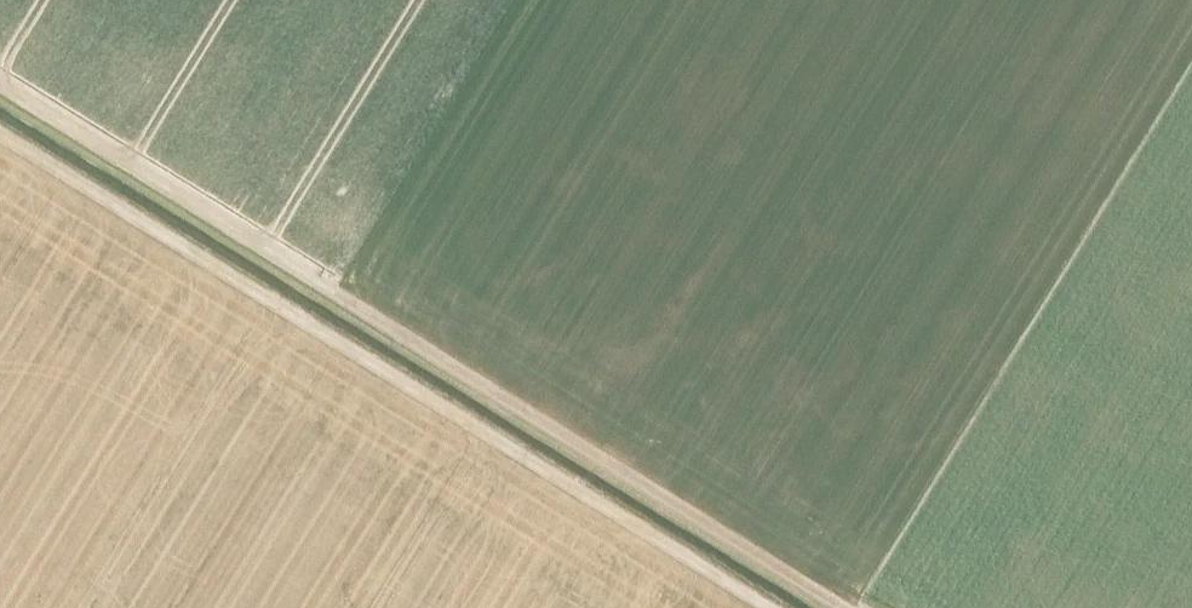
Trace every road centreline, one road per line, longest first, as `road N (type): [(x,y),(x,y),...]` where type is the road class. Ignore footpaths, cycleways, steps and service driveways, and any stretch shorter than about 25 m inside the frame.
road 1 (track): [(0,81),(846,607)]

